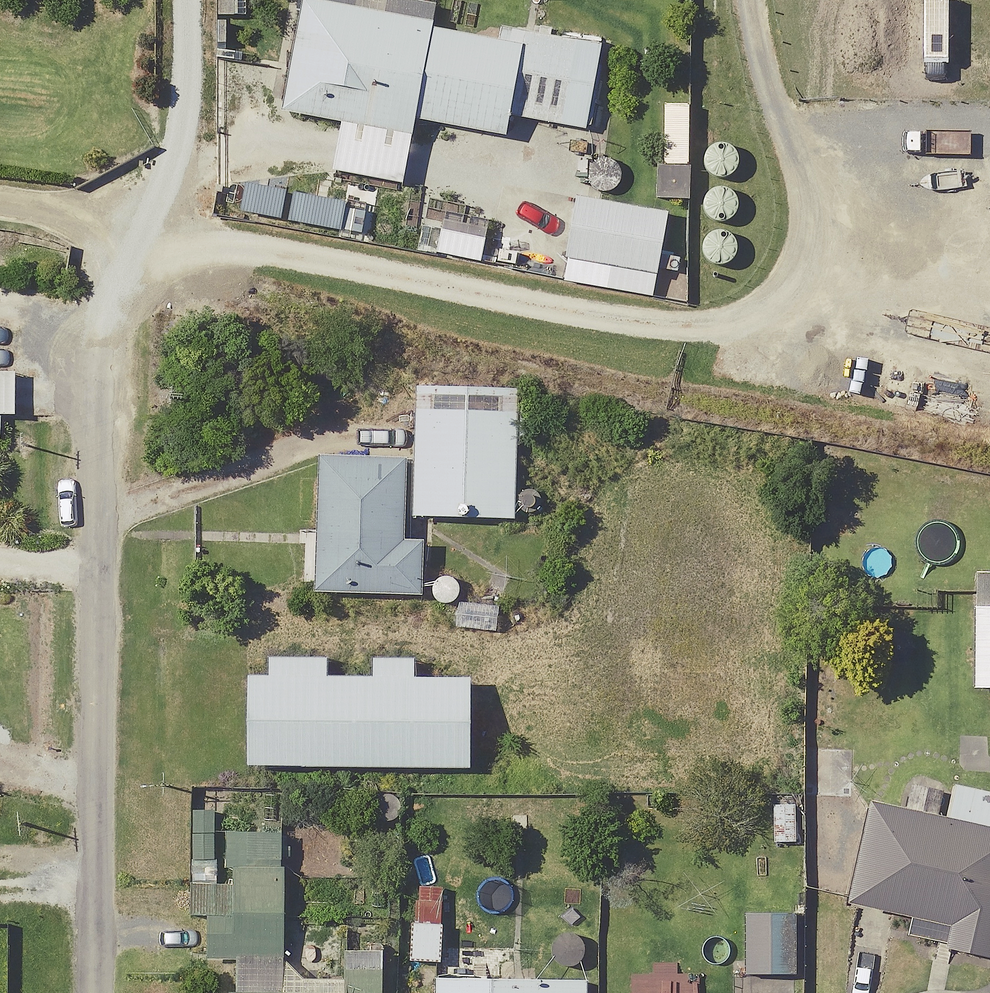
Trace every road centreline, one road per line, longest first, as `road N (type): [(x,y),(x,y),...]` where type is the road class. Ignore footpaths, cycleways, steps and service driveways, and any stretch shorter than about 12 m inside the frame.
road 1 (residential): [(99,334),(97,992)]

